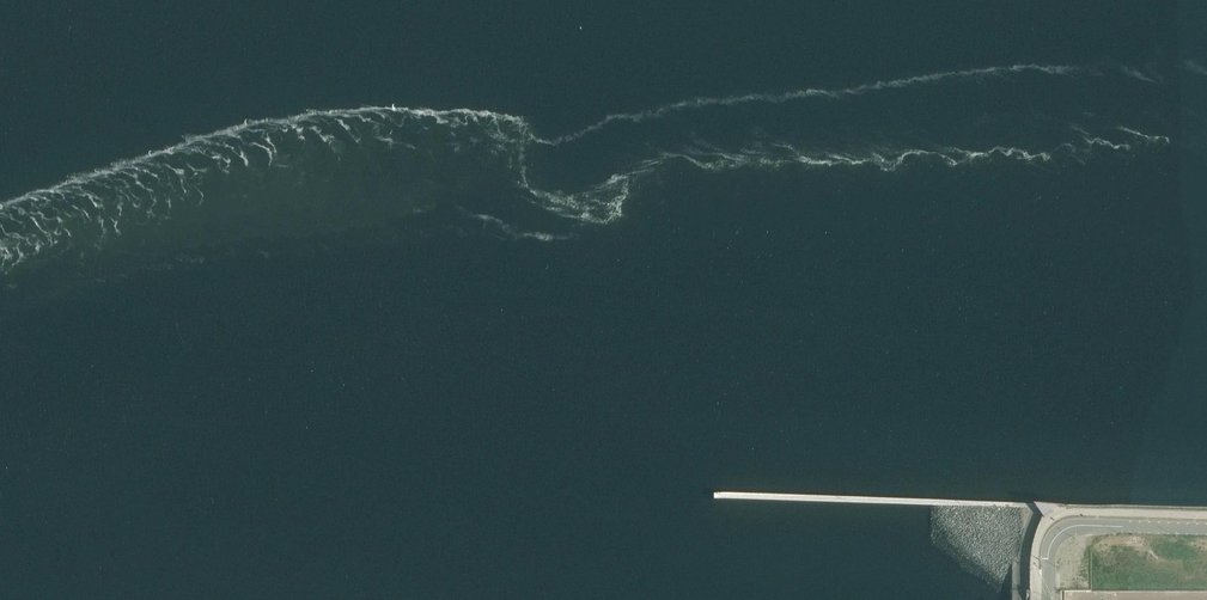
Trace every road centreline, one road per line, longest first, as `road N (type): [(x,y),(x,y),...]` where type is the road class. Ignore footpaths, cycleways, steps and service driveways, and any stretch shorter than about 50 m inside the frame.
road 1 (tertiary): [(1046,599),(1051,542),(1070,525),(1206,526)]

